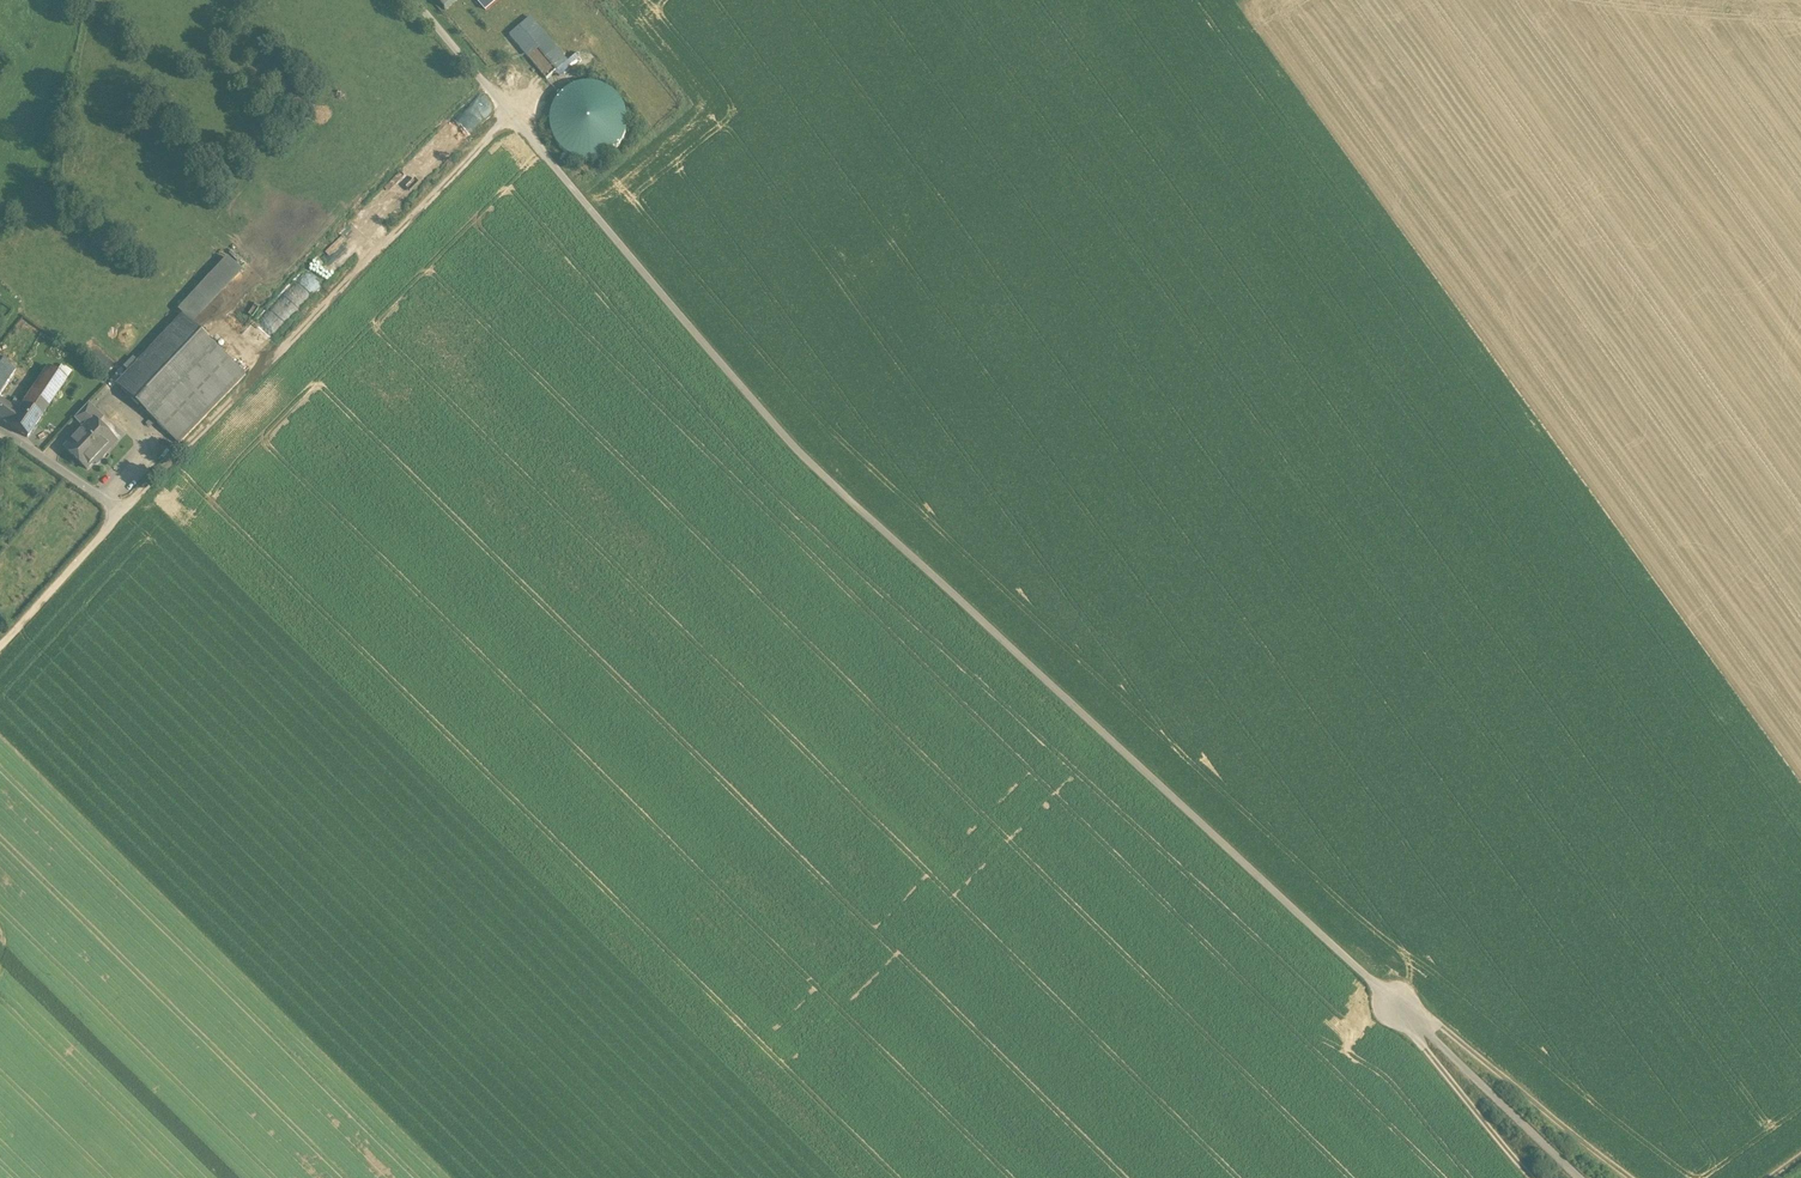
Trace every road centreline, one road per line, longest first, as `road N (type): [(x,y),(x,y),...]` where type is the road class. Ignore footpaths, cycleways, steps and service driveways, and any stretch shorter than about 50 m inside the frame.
road 1 (track): [(410,0),(806,460),(1566,1177)]
road 2 (track): [(0,644),(170,458),(508,117)]
road 3 (track): [(1800,478),(1457,0)]
road 4 (track): [(1525,1177),(1407,1034),(1404,1018),(1428,1022),(1619,1177)]
road 5 (residential): [(0,424),(120,511)]

